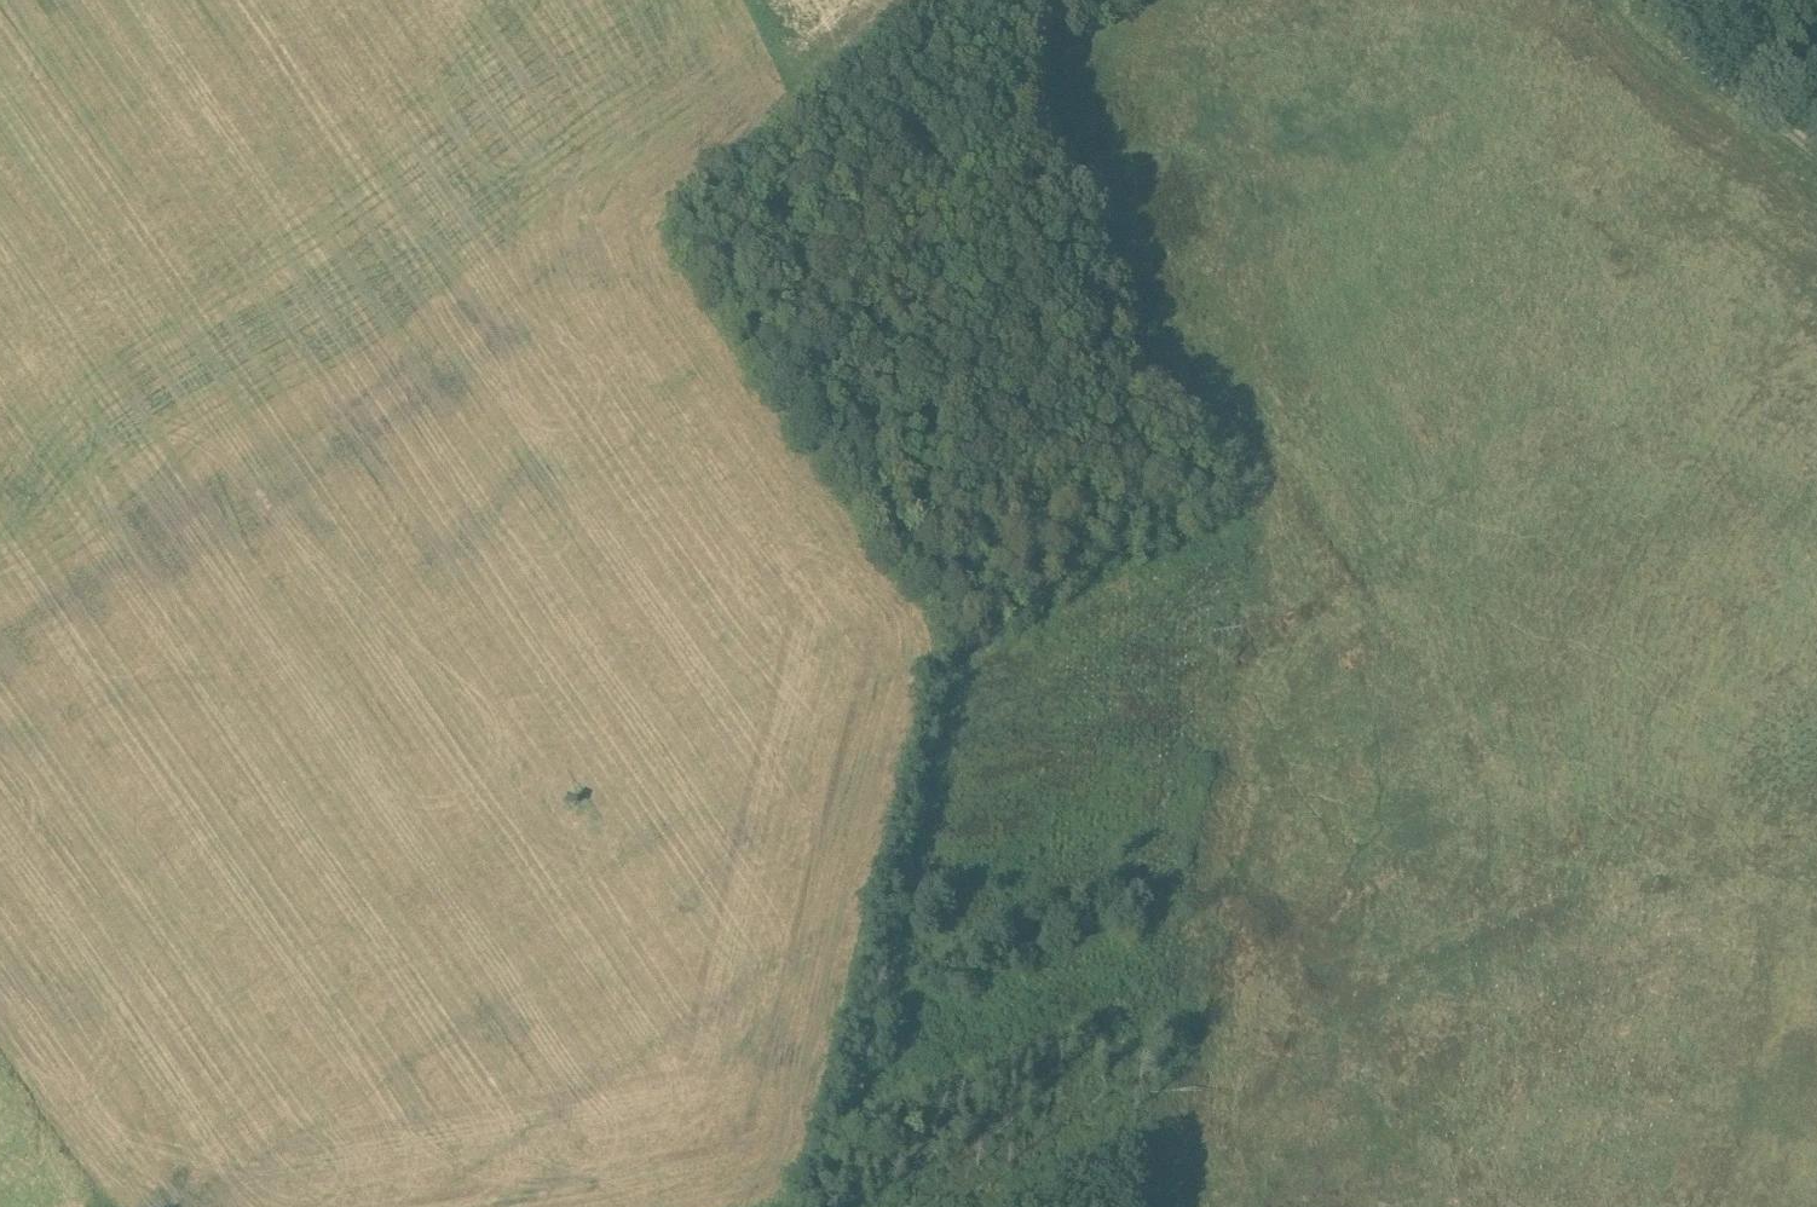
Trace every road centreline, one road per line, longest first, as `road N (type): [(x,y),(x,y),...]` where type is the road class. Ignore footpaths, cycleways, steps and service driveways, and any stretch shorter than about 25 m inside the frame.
road 1 (track): [(1664,0),(1668,22),(1816,139)]
road 2 (track): [(0,1059),(94,1206)]

